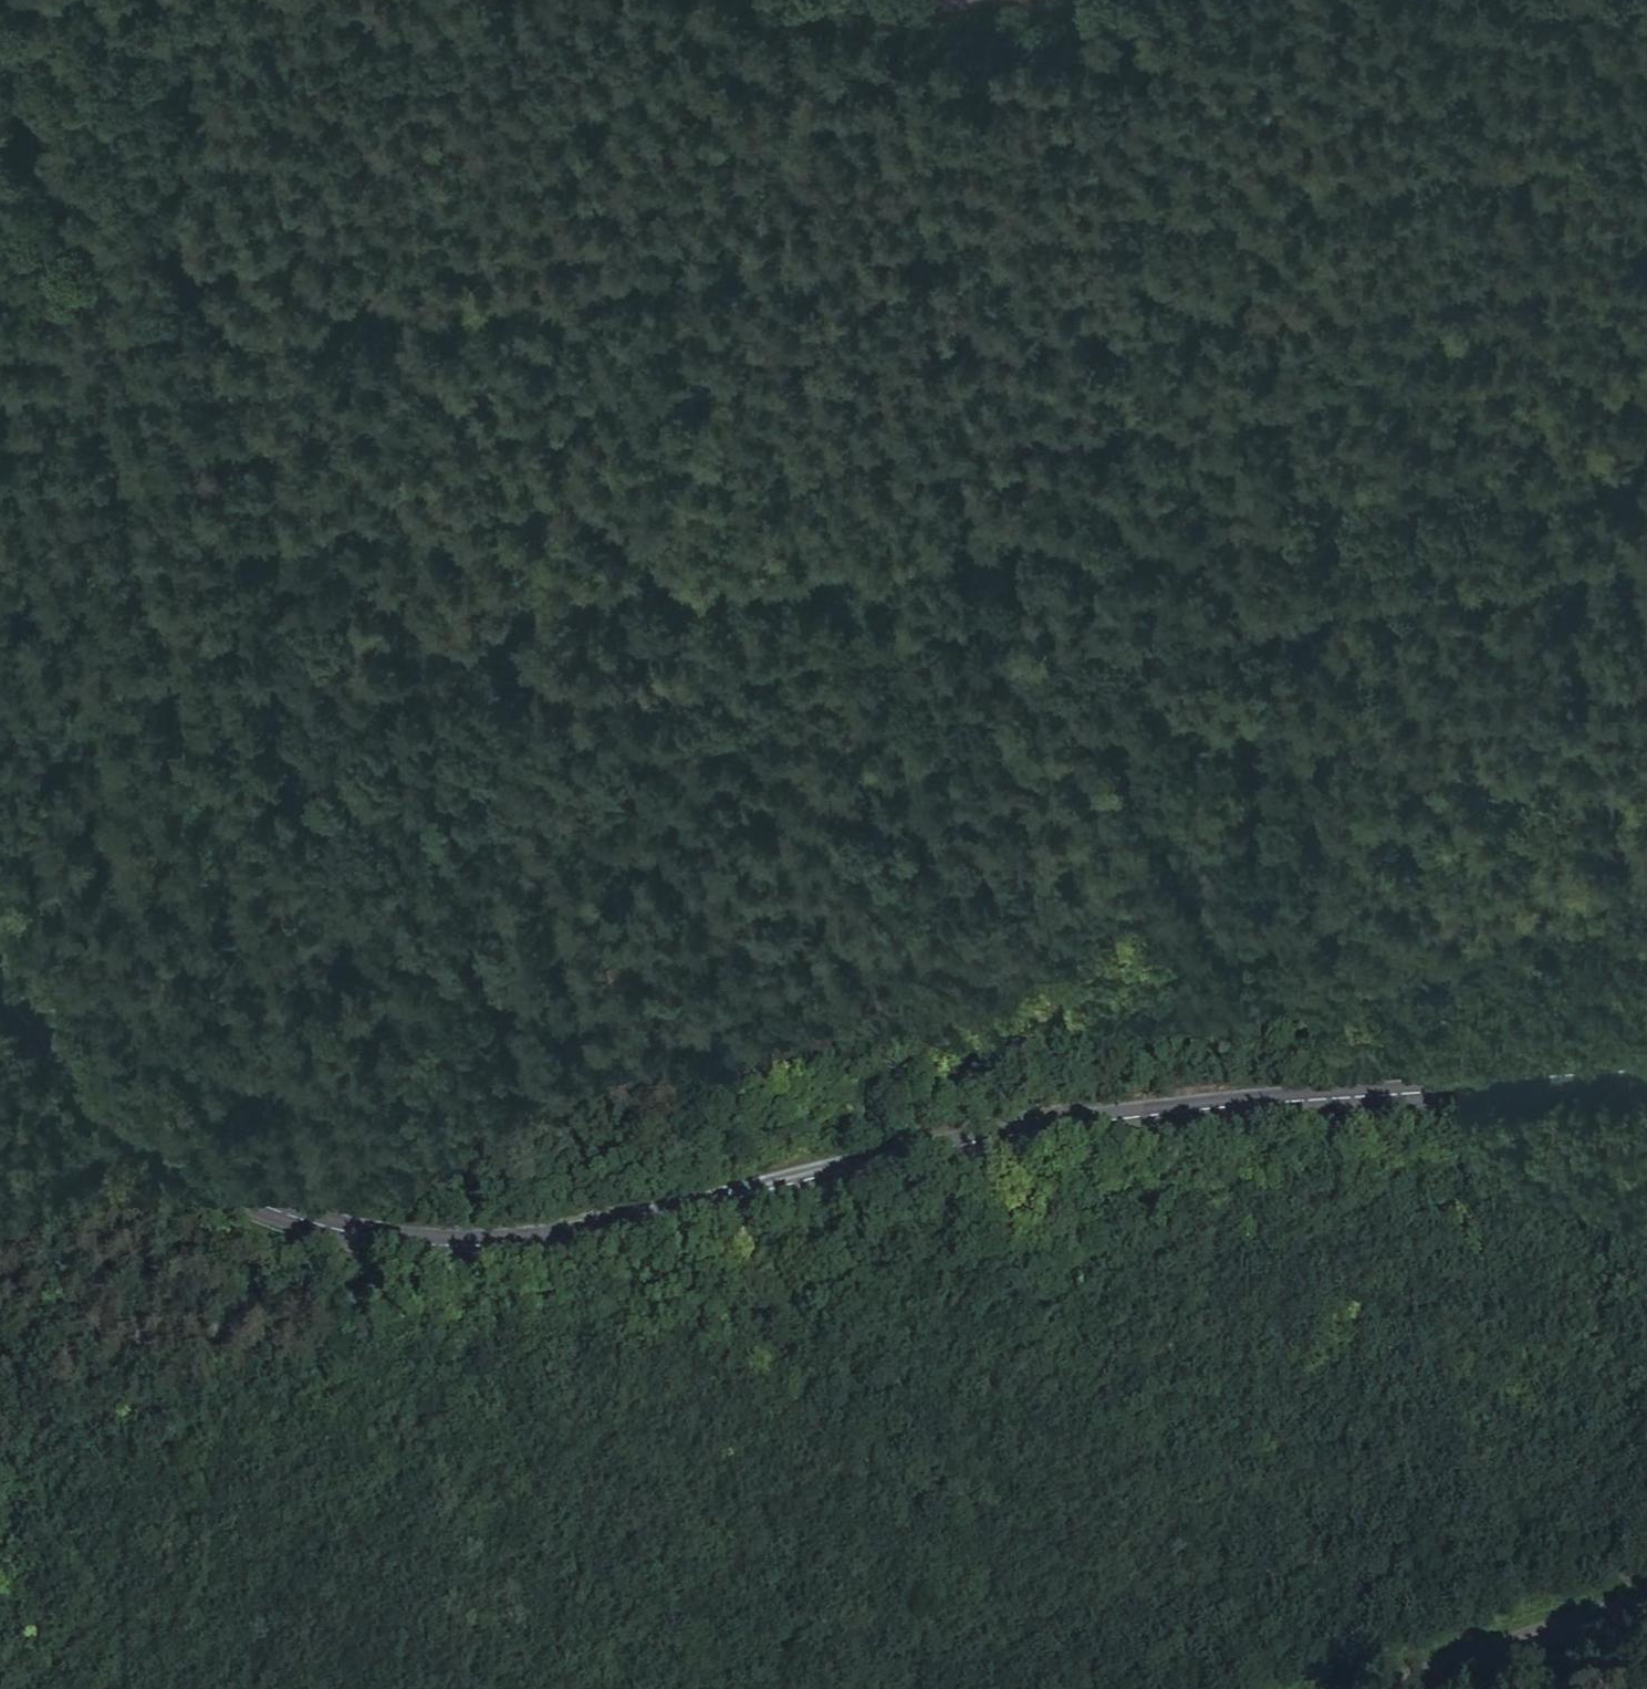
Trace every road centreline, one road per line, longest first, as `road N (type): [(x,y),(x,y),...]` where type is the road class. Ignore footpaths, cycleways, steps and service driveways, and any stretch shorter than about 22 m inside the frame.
road 1 (secondary): [(0,1003),(38,1060),(127,1149),(193,1190),(295,1237),(438,1269),(532,1268),(1064,1144),(1646,1078)]
road 2 (tertiary): [(1425,1688),(1646,1615)]
road 3 (track): [(755,0),(825,16),(978,0)]

